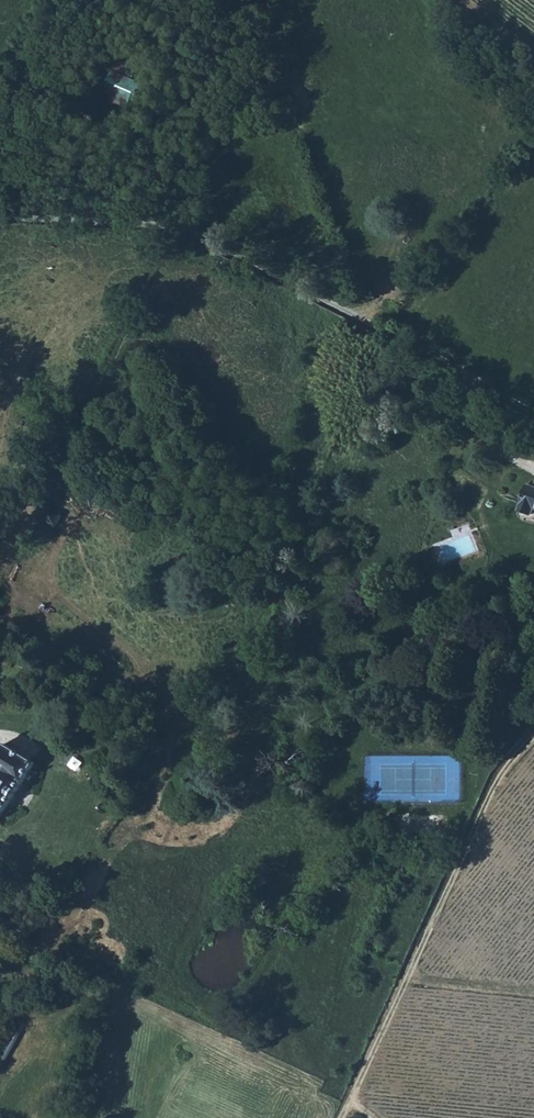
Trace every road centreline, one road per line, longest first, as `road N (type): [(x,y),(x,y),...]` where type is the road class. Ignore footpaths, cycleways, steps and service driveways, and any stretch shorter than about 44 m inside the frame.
road 1 (track): [(0,222),(186,228),(533,414)]
road 2 (track): [(533,735),(495,785),(344,1117)]

